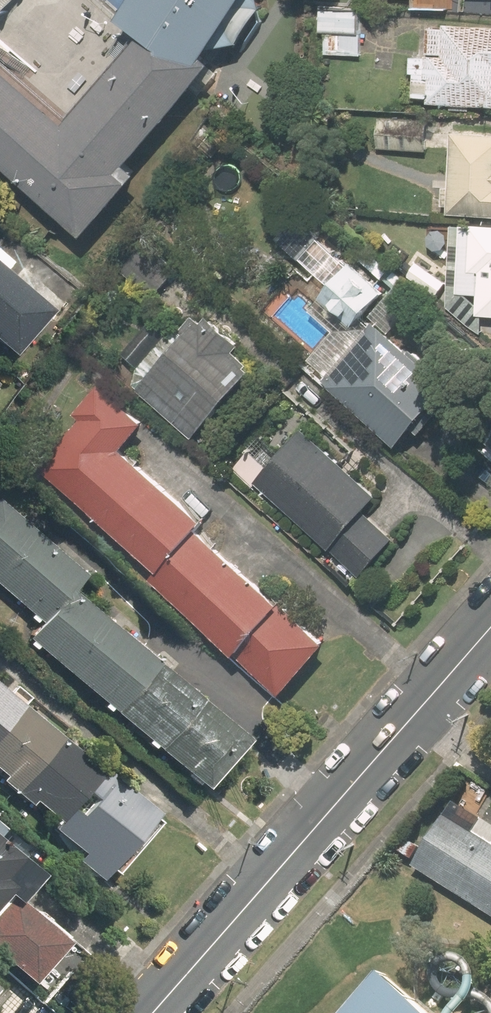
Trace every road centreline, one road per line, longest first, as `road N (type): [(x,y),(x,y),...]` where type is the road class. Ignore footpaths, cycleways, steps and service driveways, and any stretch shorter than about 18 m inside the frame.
road 1 (secondary): [(157,1012),(490,626)]

